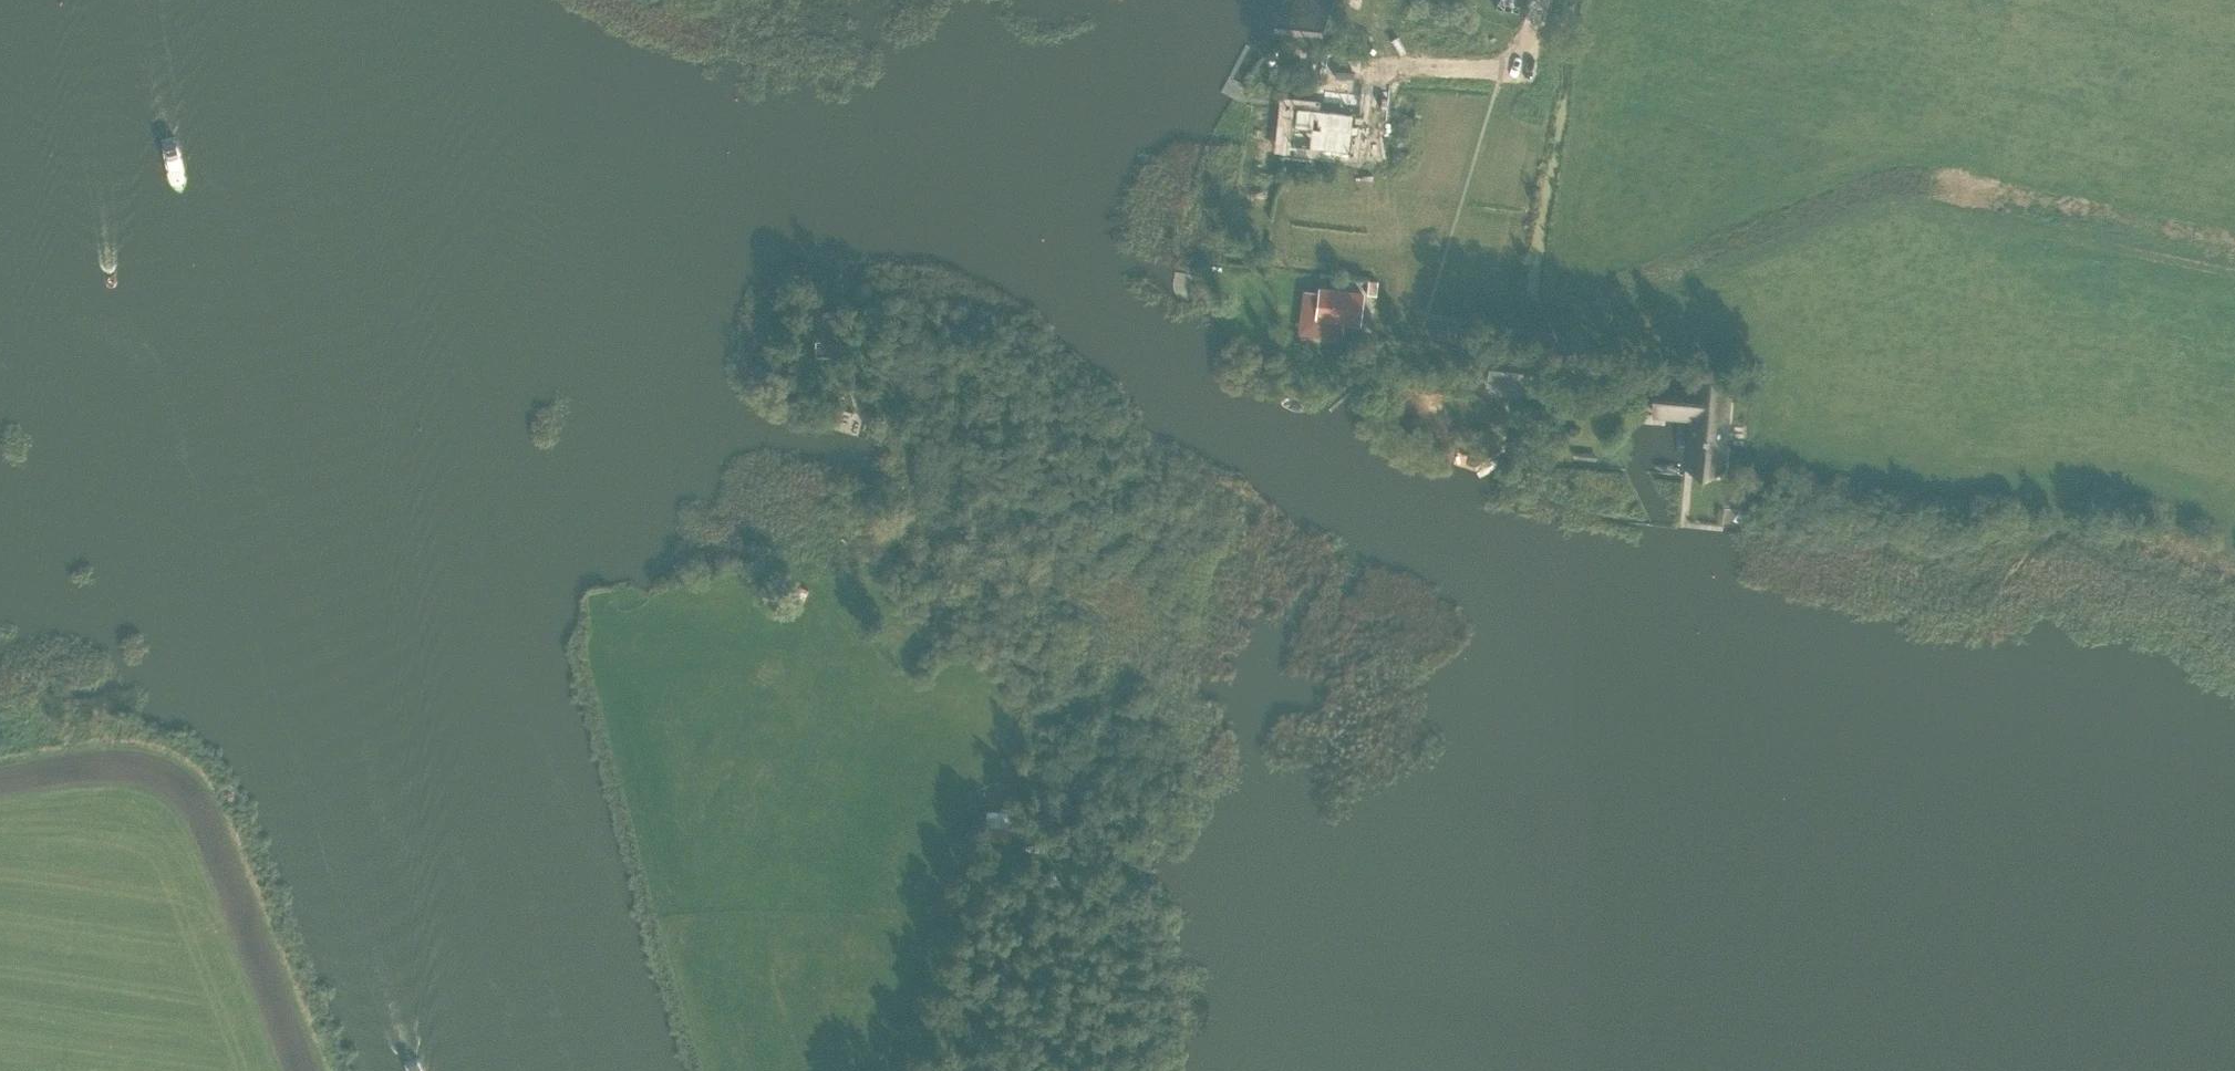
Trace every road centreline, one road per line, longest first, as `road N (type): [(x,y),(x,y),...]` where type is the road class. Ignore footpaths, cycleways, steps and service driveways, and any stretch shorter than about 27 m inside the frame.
road 1 (track): [(1381,0),(1393,264)]

